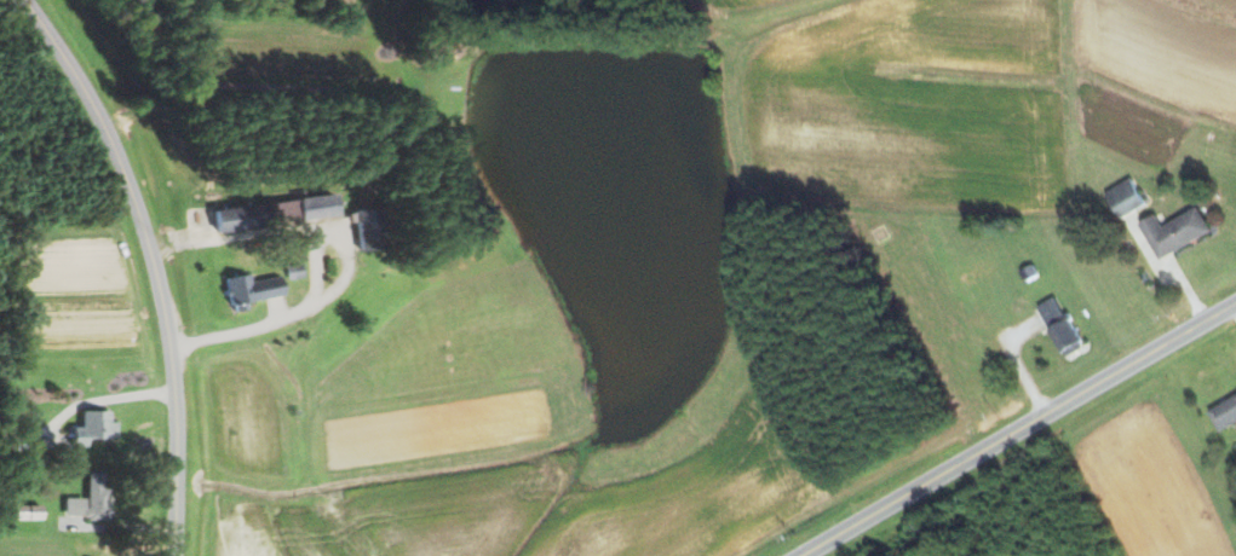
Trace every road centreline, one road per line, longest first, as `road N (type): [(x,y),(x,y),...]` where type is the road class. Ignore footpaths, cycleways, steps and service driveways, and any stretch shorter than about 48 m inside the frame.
road 1 (residential): [(176,555),(172,352),(156,273),(104,123),(68,56),(24,0)]
road 2 (primary): [(805,555),(1235,303)]

